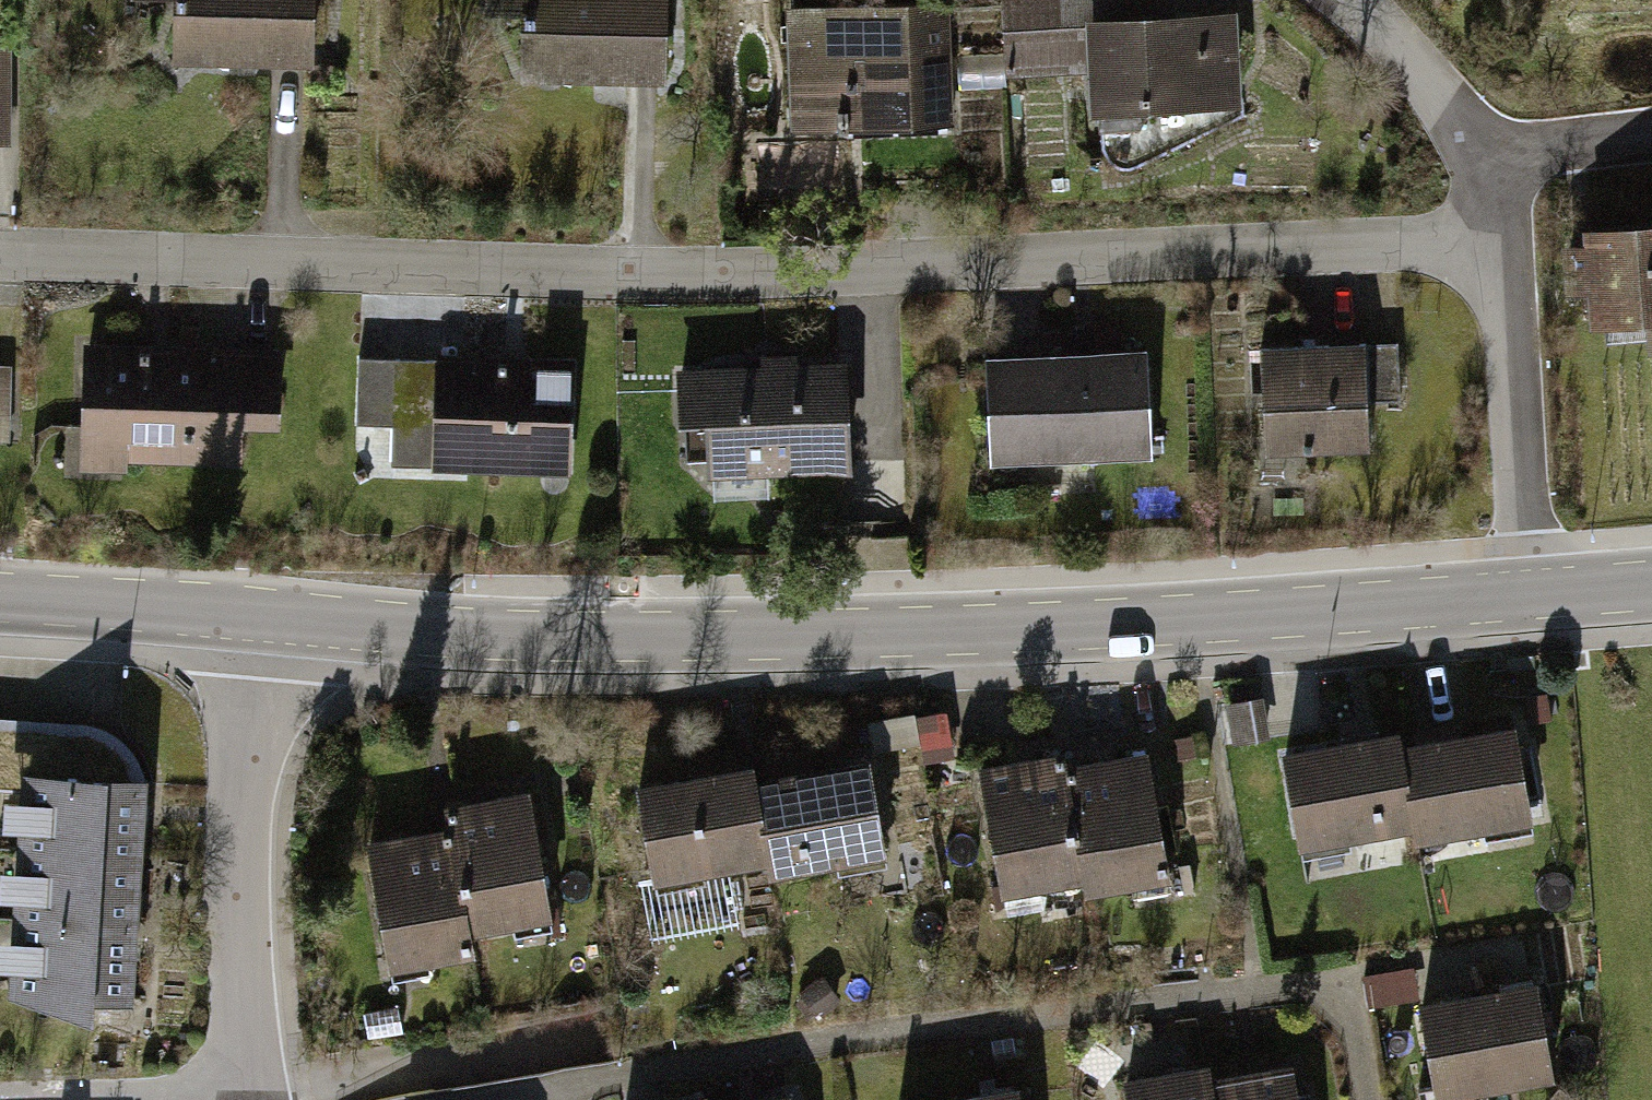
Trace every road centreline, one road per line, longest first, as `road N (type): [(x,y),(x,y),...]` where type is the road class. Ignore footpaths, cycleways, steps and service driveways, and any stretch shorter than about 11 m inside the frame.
road 1 (residential): [(1491,207),(1397,254),(203,266),(0,258)]
road 2 (tertiary): [(1534,595),(751,636),(503,636),(256,615)]
road 3 (residential): [(1377,1099),(1359,1007),(1308,982),(808,1040)]
road 4 (residential): [(260,1093),(244,790),(256,615)]
road 5 (residential): [(1534,595),(1523,442),(1491,207)]
road 6 (residential): [(1491,207),(1469,125),(1341,0)]
road 7 (tertiary): [(256,615),(0,599)]
road 8 (residential): [(808,1040),(563,1091)]
road 9 (residential): [(32,1099),(260,1093)]
road 10 (residential): [(1651,134),(1548,146),(1491,207)]

